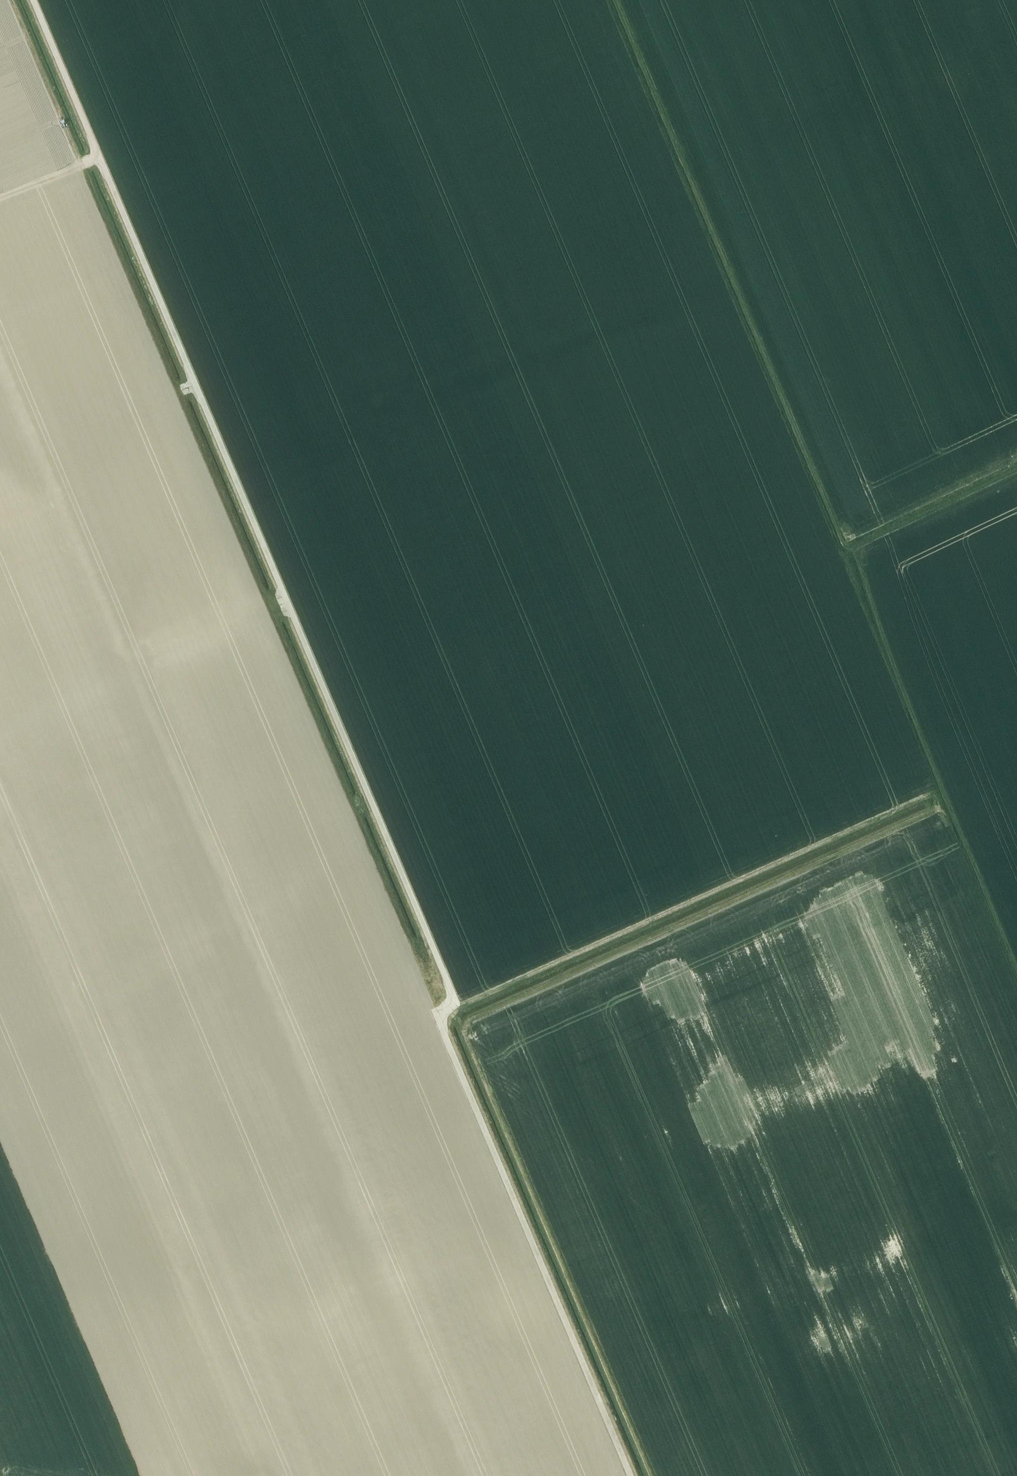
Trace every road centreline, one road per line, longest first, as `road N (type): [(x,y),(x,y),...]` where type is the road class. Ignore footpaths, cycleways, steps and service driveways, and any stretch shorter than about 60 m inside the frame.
road 1 (track): [(628,1475),(448,1054),(435,974),(29,0)]

